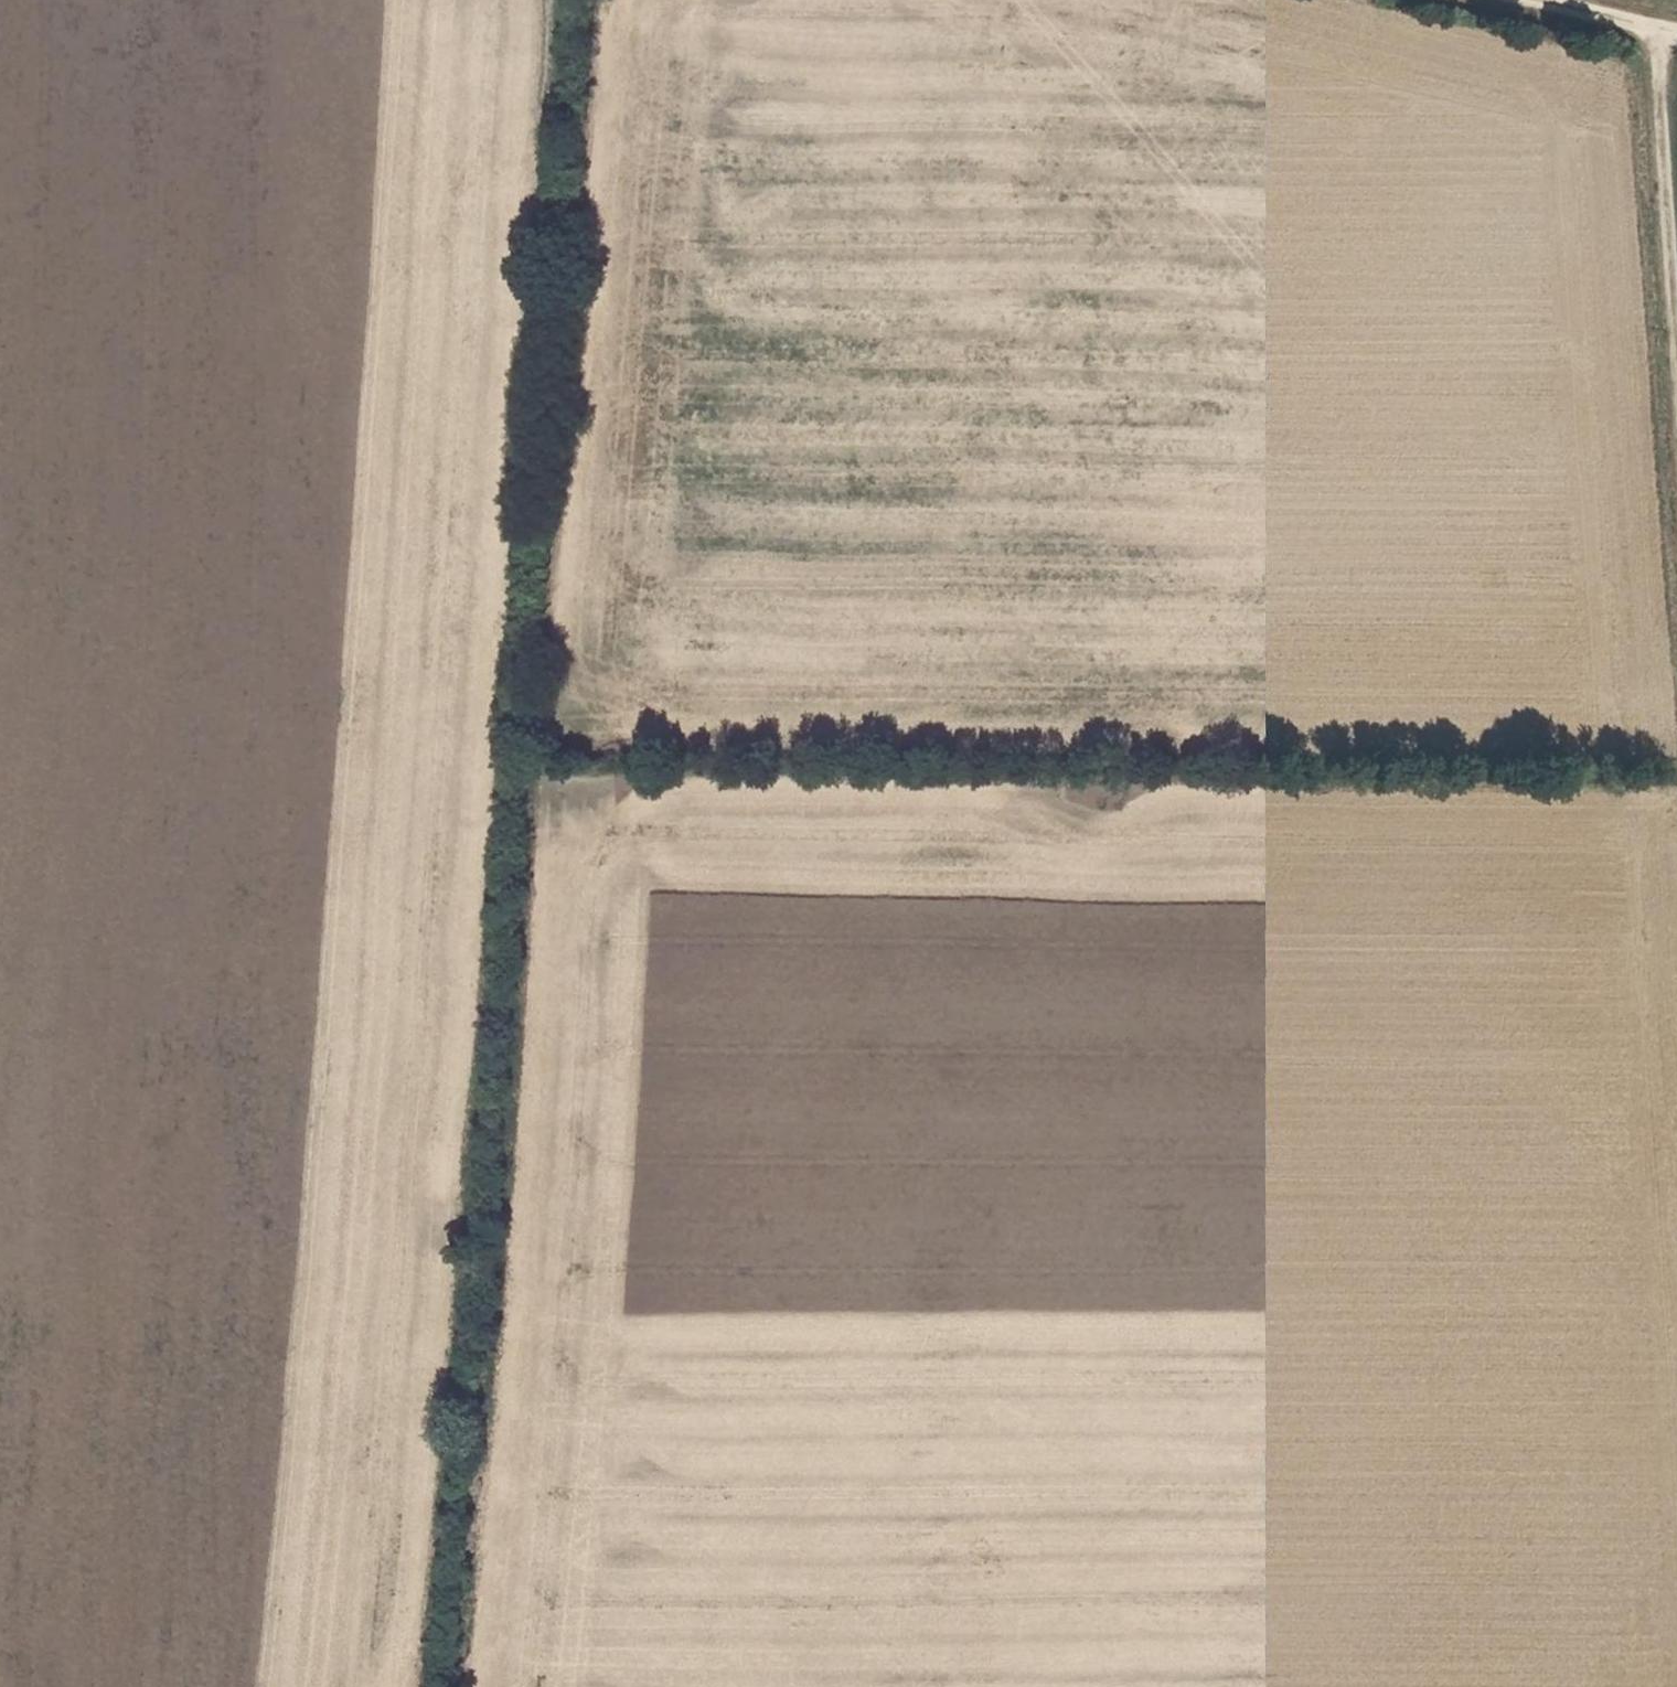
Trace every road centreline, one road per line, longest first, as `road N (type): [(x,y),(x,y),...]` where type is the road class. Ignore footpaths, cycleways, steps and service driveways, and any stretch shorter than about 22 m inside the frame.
road 1 (track): [(1676,340),(1661,29)]
road 2 (track): [(1676,32),(1513,0)]

